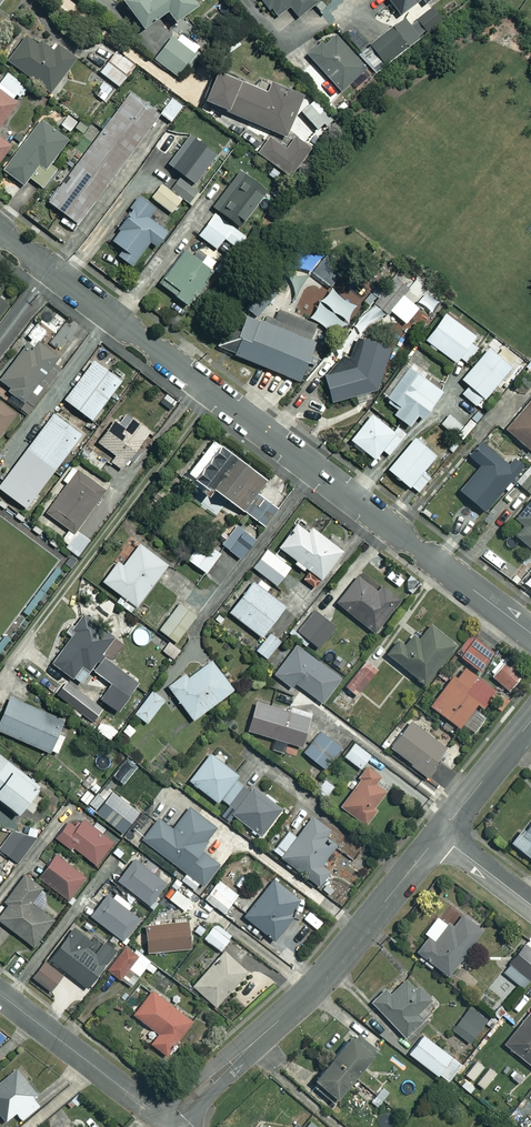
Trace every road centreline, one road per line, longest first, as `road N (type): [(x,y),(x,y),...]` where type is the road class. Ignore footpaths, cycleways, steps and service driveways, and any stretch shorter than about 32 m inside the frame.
road 1 (residential): [(530,634),(0,231)]
road 2 (residential): [(168,1123),(322,977),(439,833)]
road 3 (residential): [(168,1123),(0,995)]
road 4 (residential): [(439,833),(530,721)]

